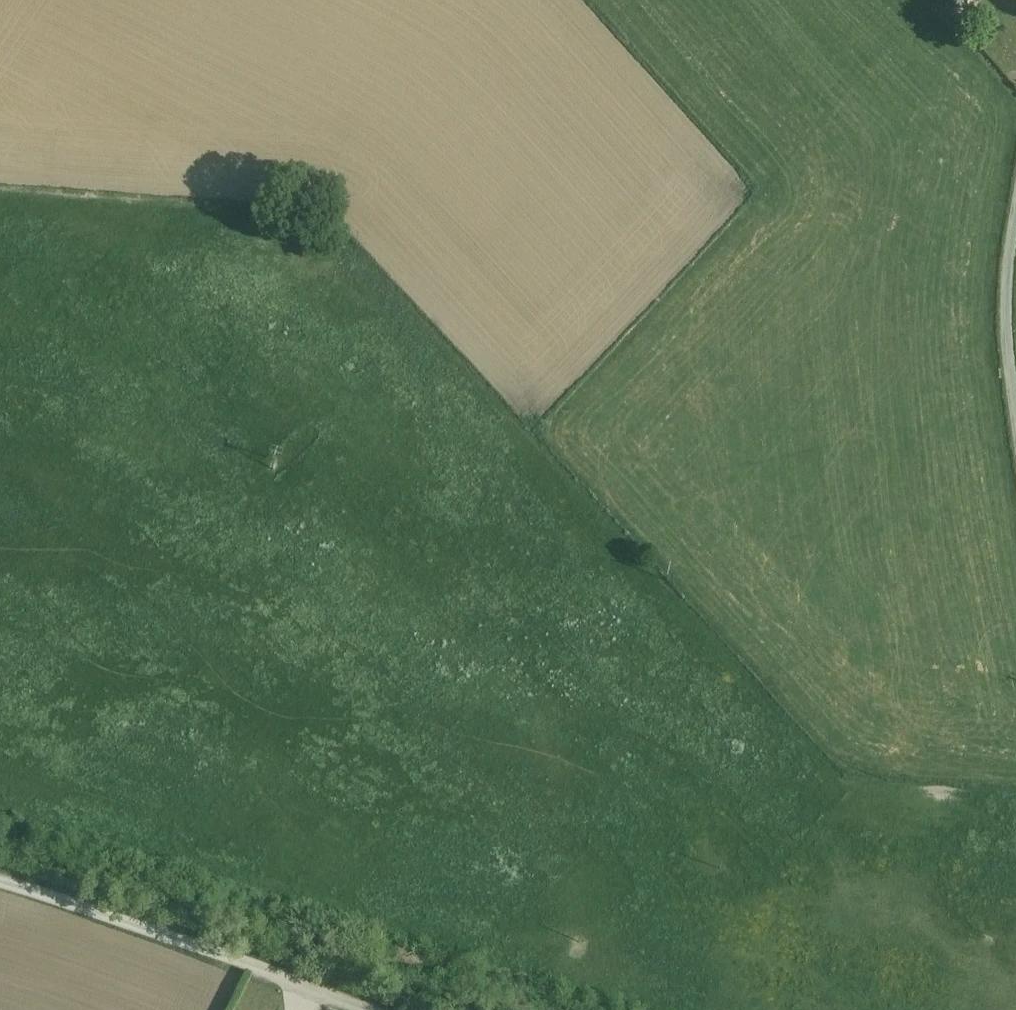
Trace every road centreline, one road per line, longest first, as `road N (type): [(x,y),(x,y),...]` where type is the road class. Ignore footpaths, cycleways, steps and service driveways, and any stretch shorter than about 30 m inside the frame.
road 1 (track): [(324,999),(0,892)]
road 2 (unclassified): [(1015,216),(1007,309),(1015,399)]

